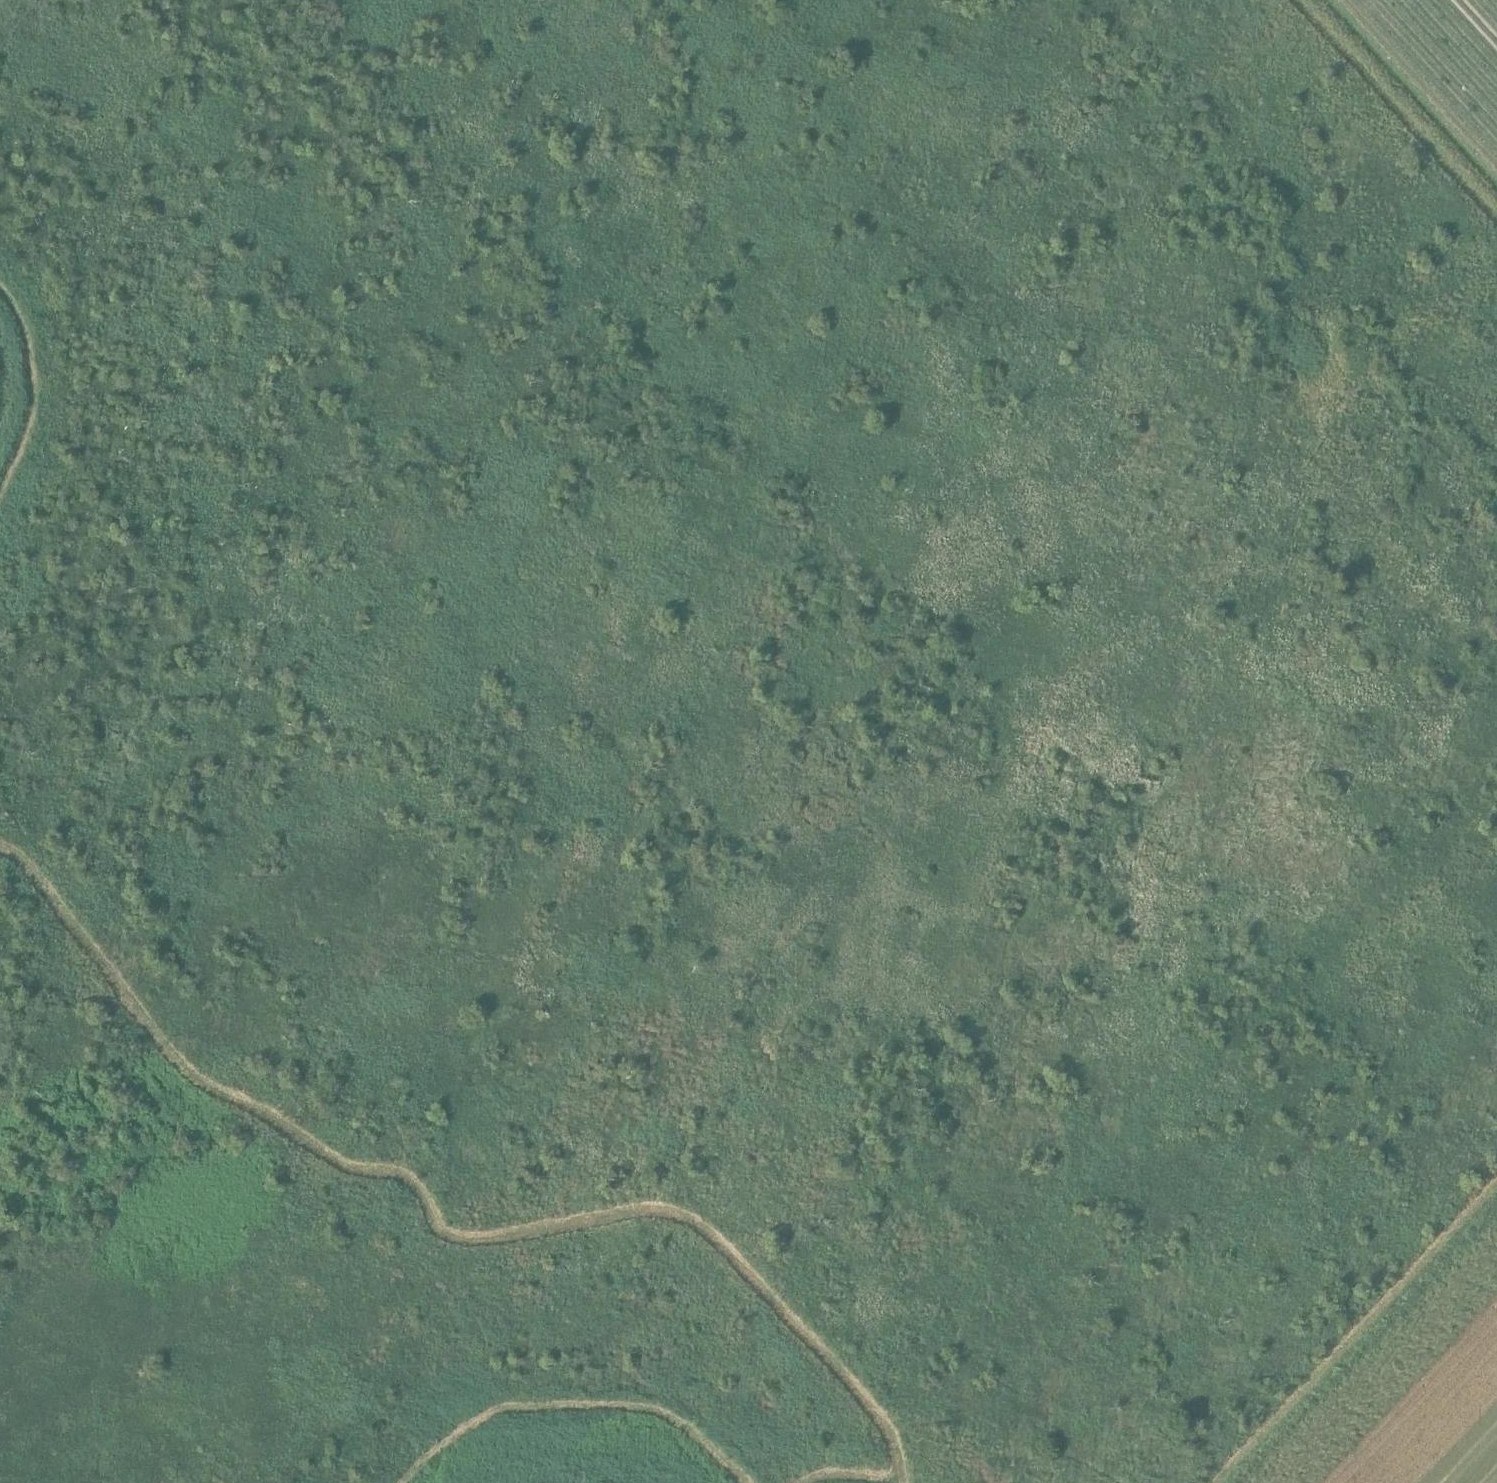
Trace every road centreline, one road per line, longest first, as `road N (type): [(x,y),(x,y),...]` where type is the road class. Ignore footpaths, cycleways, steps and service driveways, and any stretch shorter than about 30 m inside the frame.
road 1 (track): [(1216,1482),(1496,1189)]
road 2 (track): [(1496,222),(1292,0)]

